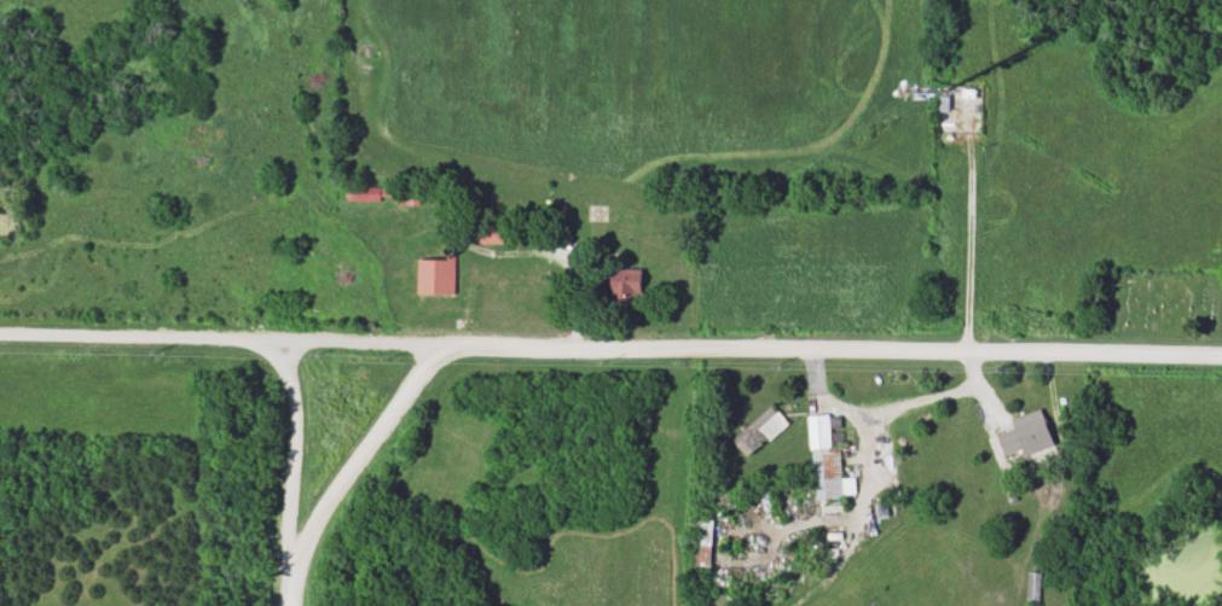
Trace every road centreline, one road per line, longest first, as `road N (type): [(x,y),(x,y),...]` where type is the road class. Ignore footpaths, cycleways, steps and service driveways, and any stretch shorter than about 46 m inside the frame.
road 1 (residential): [(0,342),(1221,359)]
road 2 (residential): [(290,590),(331,501),(400,421),(438,350)]
road 3 (residential): [(255,349),(289,373),(301,414),(289,605)]
road 4 (track): [(967,222),(954,198),(913,180),(907,165),(910,41),(902,0)]

